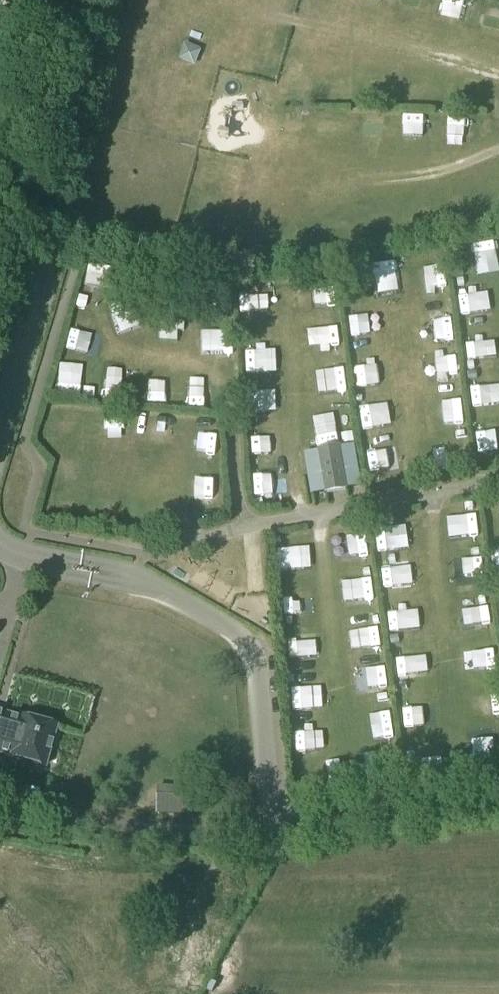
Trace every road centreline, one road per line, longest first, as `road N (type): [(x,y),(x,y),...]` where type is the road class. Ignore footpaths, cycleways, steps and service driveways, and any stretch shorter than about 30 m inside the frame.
road 1 (unclassified): [(0,216),(61,0)]

